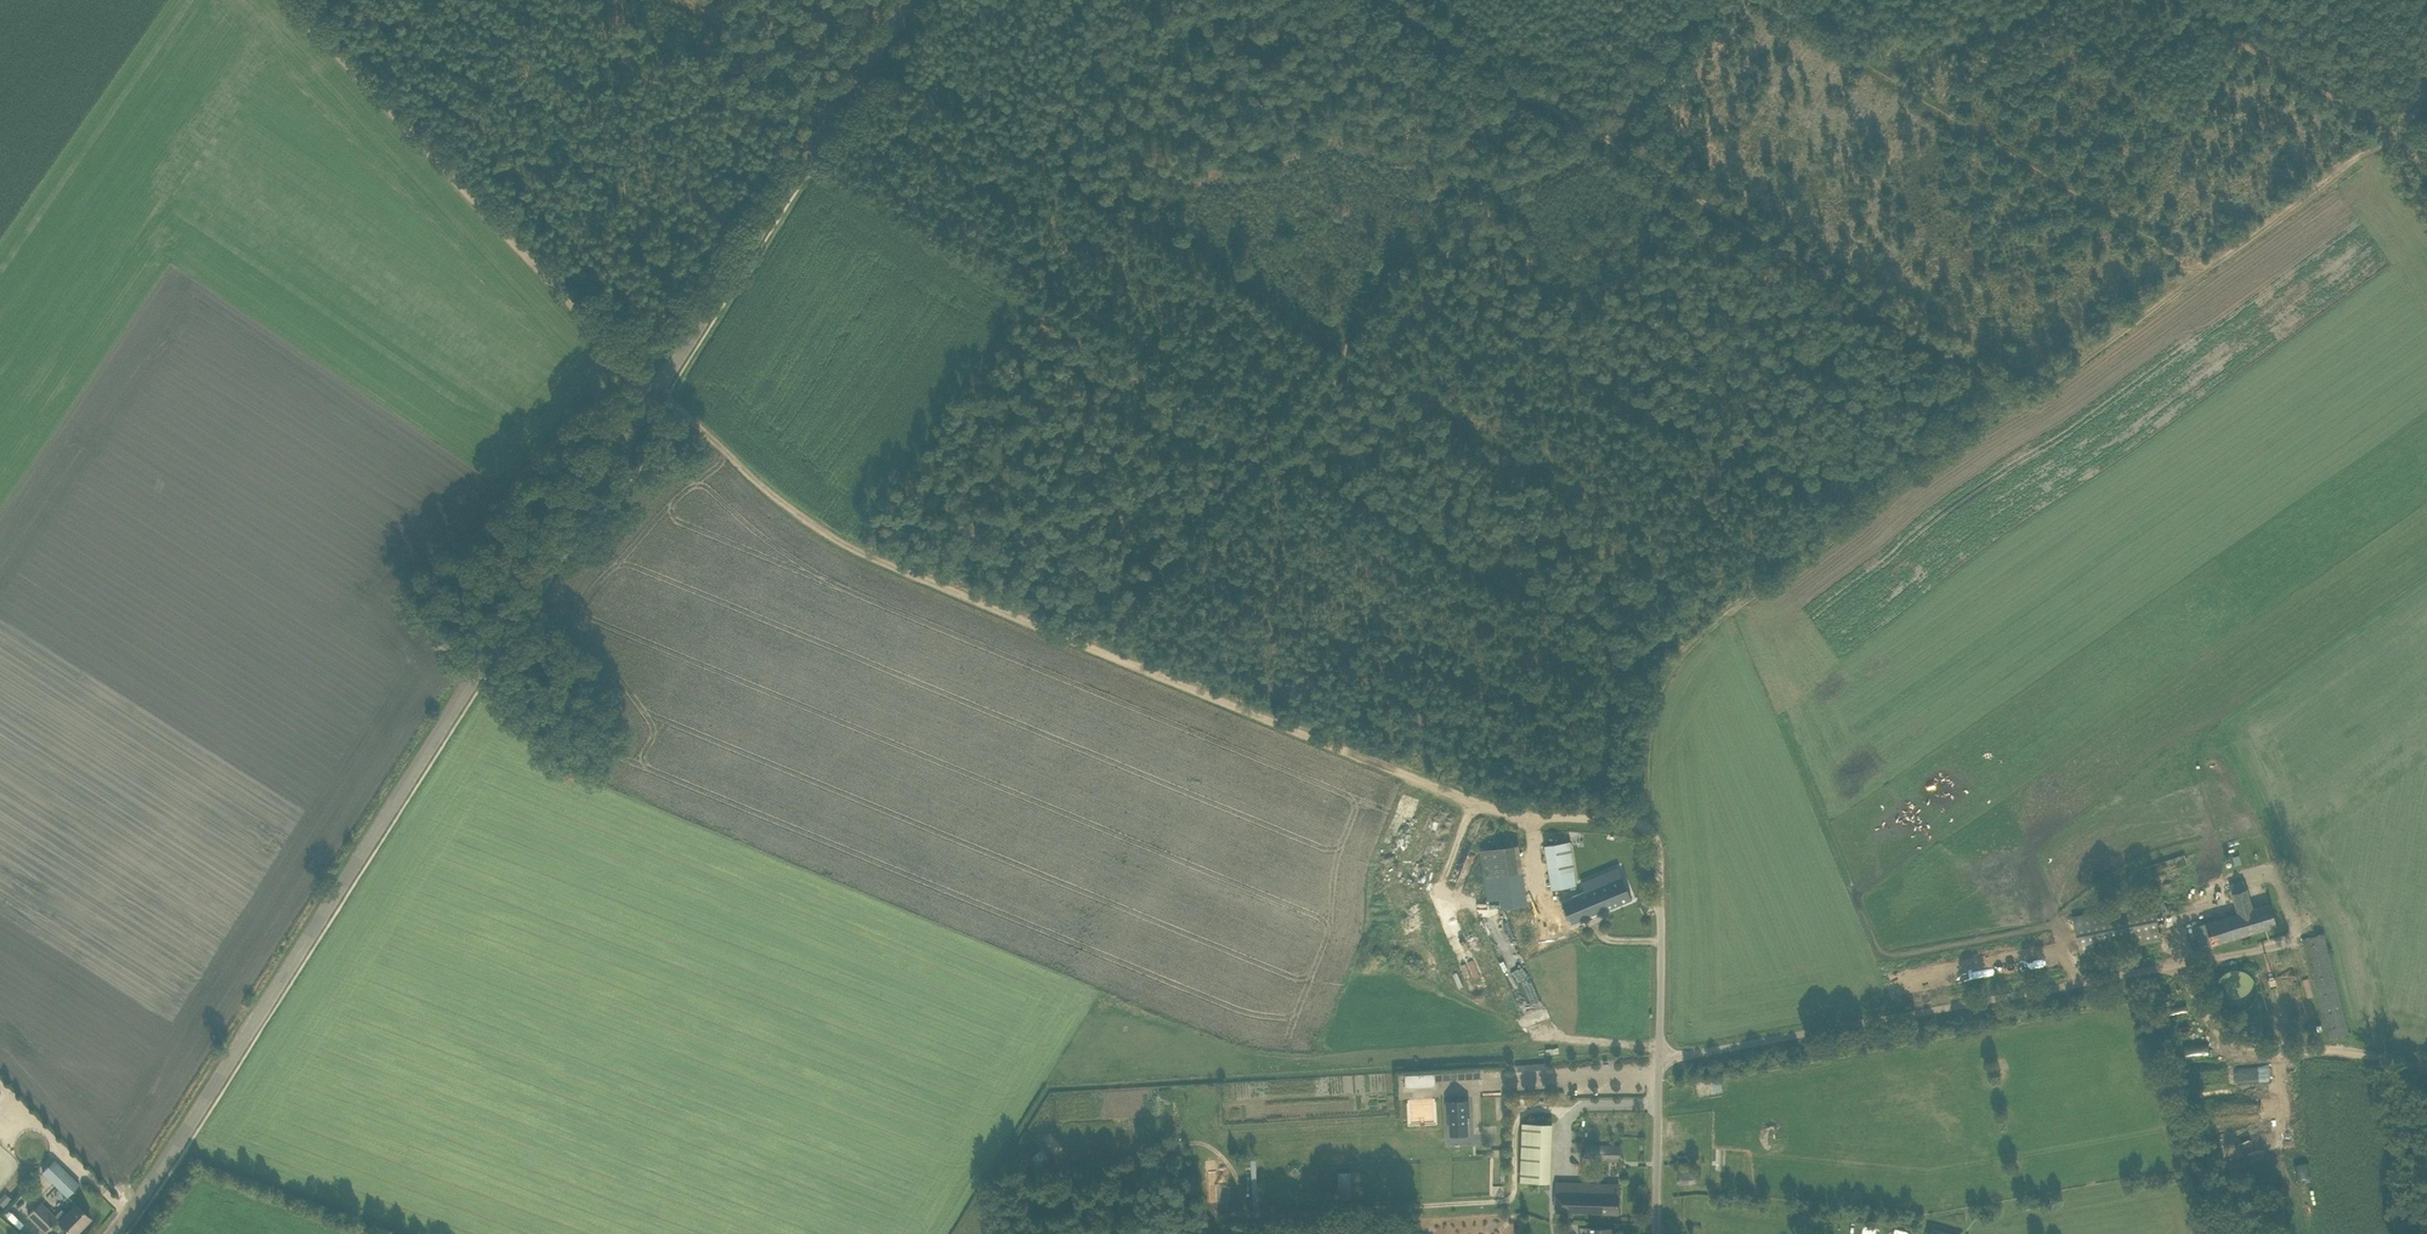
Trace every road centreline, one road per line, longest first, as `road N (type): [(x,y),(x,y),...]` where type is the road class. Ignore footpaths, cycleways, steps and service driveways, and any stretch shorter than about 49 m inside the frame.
road 1 (secondary): [(114,1233),(915,0)]
road 2 (unclassified): [(1655,1233),(1659,908),(1645,769),(1660,684),(1695,642),(1874,507),(1927,448),(2000,401),(2039,391),(2365,152)]
road 3 (track): [(1530,95),(1436,242),(1375,285),(1309,427),(1284,459),(1245,478),(1142,622)]
road 4 (track): [(1114,661),(1508,814),(1656,824)]
road 5 (track): [(277,0),(665,396)]
road 6 (track): [(2179,965),(1661,1060)]
road 7 (track): [(2194,275),(2128,224),(1749,0)]
road 8 (track): [(1616,148),(2000,401)]
road 9 (track): [(2426,1068),(2353,1050),(2230,1042),(2179,965)]
road 10 (track): [(846,549),(1114,661)]
road 11 (track): [(2390,131),(2171,0)]
road 12 (track): [(665,396),(740,470),(846,549)]
road 13 (track): [(1715,0),(1616,148)]
road 14 (track): [(1382,0),(1530,95)]

